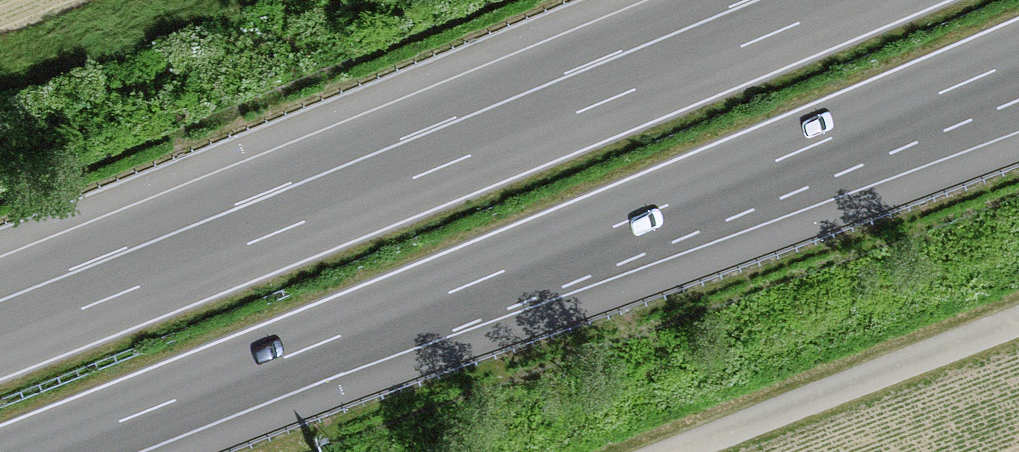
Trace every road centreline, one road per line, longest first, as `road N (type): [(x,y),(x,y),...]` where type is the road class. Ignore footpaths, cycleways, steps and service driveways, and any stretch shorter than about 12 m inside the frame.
road 1 (motorway): [(39,451),(1018,60)]
road 2 (motorway): [(854,0),(0,340)]
road 3 (track): [(1018,309),(648,451)]

